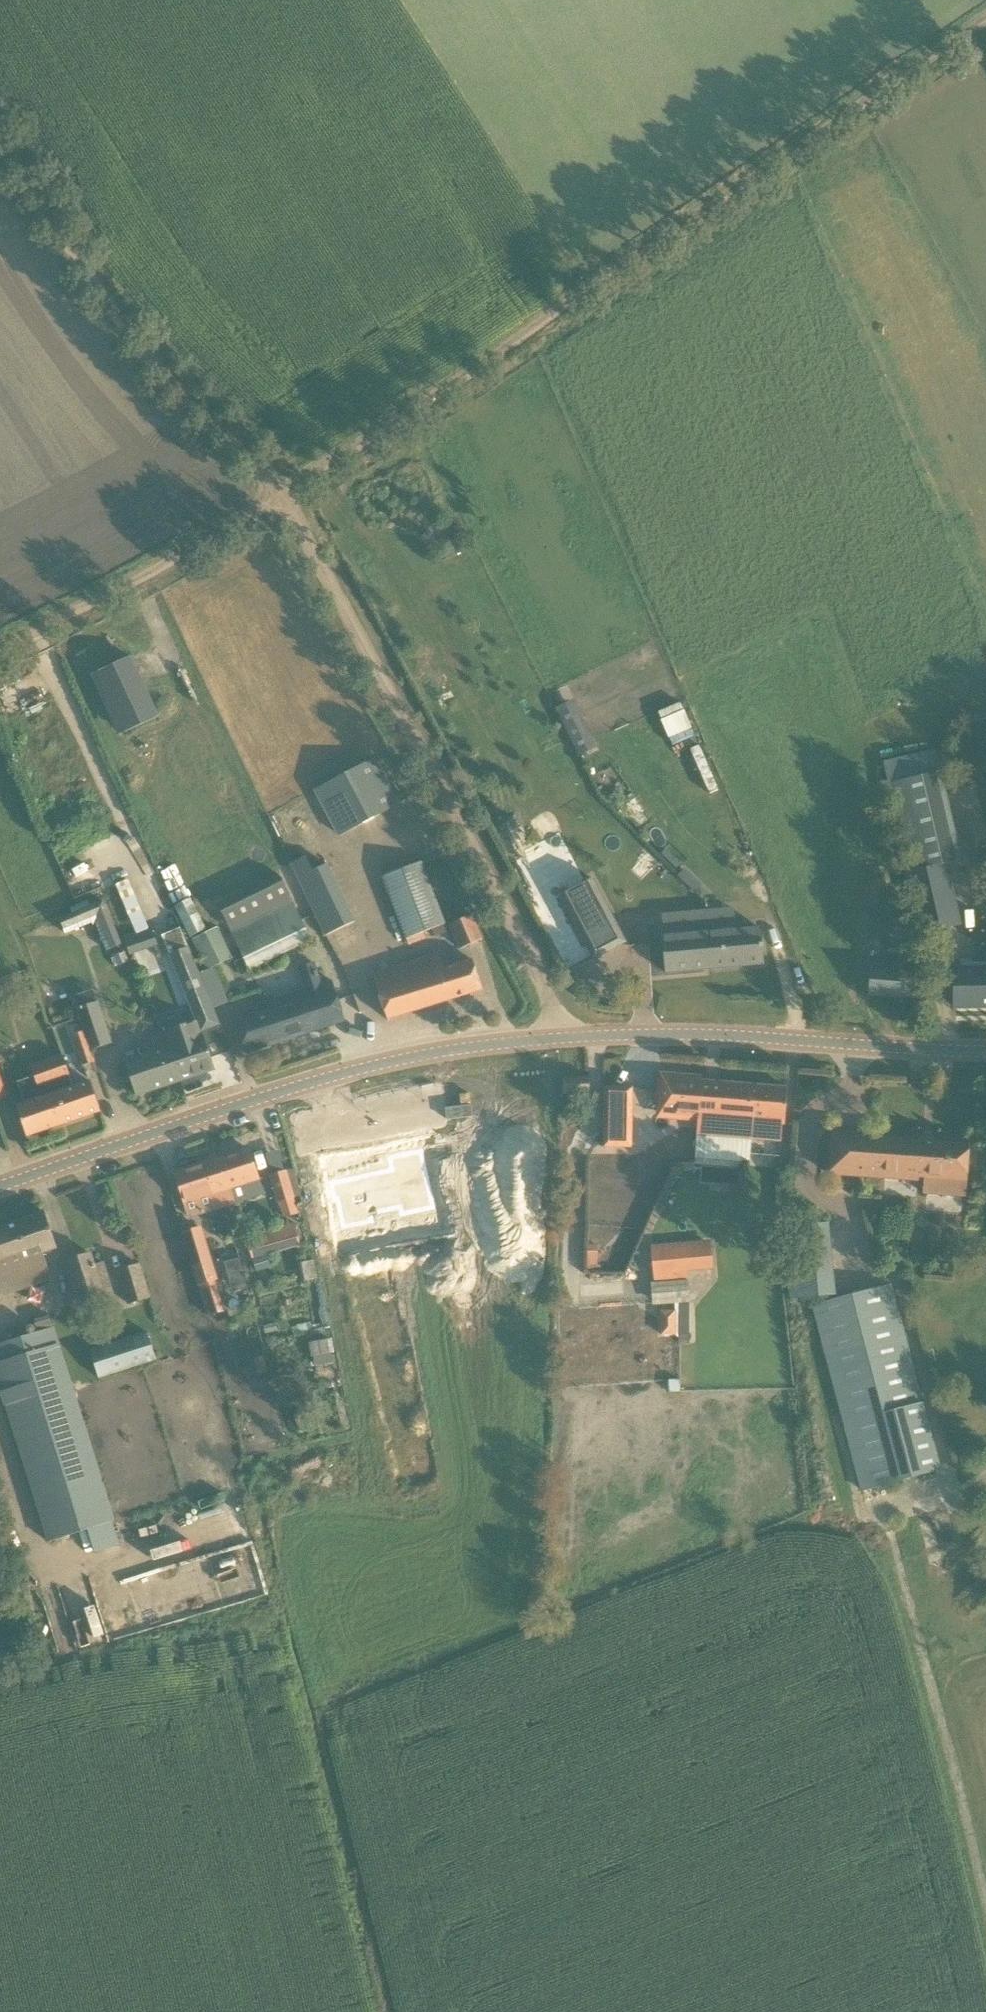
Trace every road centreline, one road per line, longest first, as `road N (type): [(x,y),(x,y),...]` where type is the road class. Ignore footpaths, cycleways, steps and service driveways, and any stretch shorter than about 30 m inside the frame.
road 1 (unclassified): [(0,1186),(263,1097),(462,1049),(631,1037),(985,1045)]
road 2 (track): [(289,489),(980,0)]
road 3 (track): [(563,1039),(289,489)]
road 4 (track): [(0,117),(116,292),(289,489)]
road 5 (track): [(289,489),(123,590),(0,646)]

